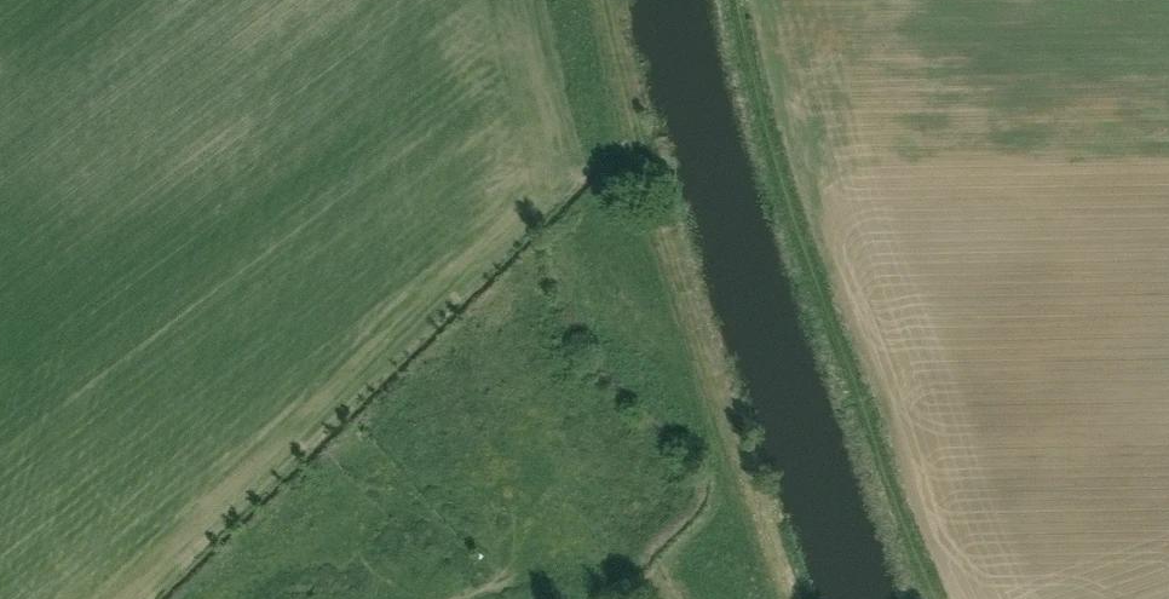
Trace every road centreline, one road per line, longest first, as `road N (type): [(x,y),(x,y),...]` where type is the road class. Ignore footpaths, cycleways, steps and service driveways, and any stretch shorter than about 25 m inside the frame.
road 1 (track): [(611,0),(648,160),(716,386),(794,598)]

